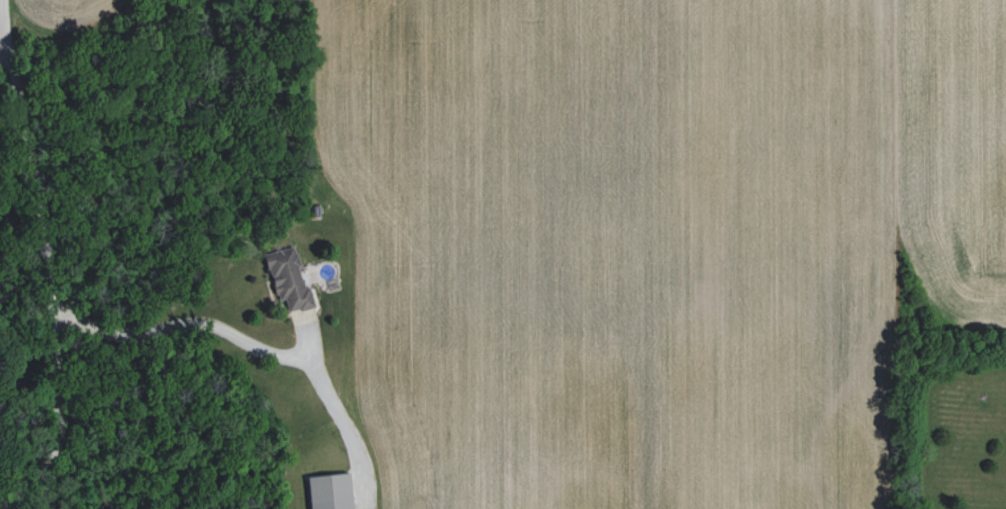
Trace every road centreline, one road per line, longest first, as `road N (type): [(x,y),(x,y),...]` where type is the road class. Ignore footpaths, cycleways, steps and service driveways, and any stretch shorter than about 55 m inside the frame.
road 1 (residential): [(48,508),(57,475),(49,258),(5,55),(4,0)]

